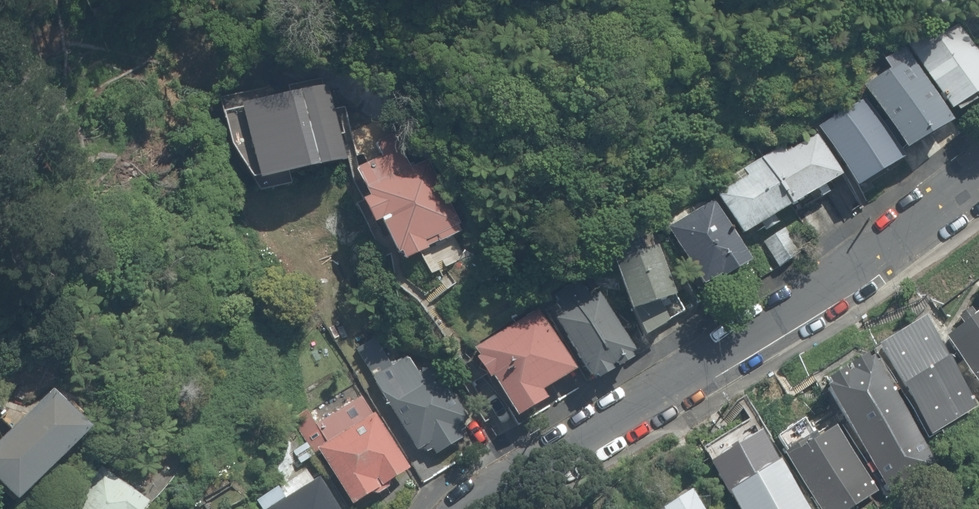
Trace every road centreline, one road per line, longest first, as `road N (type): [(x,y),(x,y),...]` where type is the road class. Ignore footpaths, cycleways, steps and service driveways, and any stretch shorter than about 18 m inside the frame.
road 1 (residential): [(978,170),(728,346),(472,508)]

